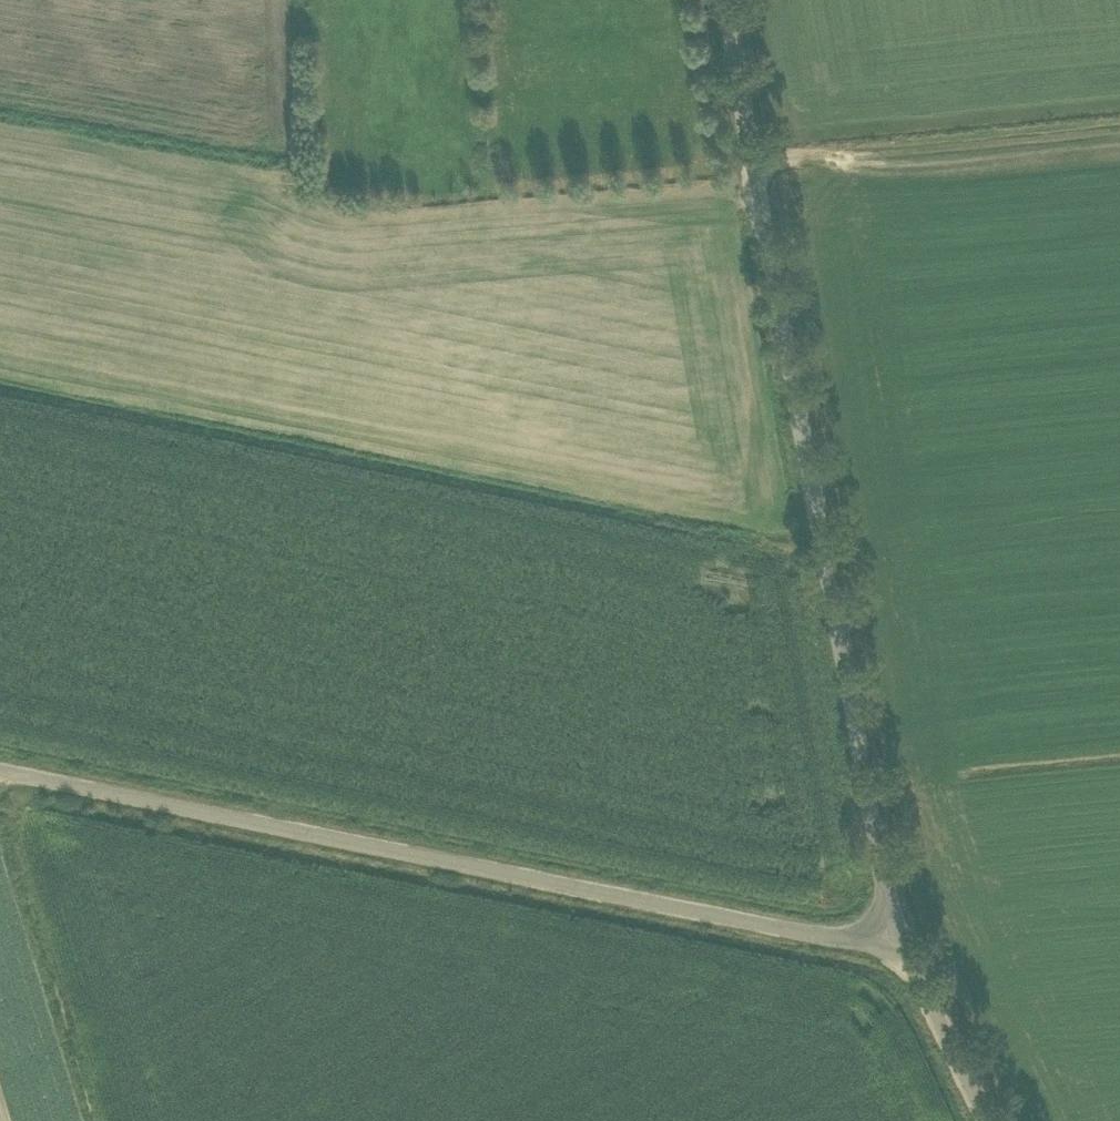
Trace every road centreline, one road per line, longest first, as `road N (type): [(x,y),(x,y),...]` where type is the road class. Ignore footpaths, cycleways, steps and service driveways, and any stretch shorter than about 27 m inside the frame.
road 1 (unclassified): [(894,928),(725,0)]
road 2 (unclassified): [(0,768),(817,933),(865,937),(894,928)]
road 3 (track): [(755,163),(1119,130)]
road 4 (unclassified): [(987,1120),(894,928)]

